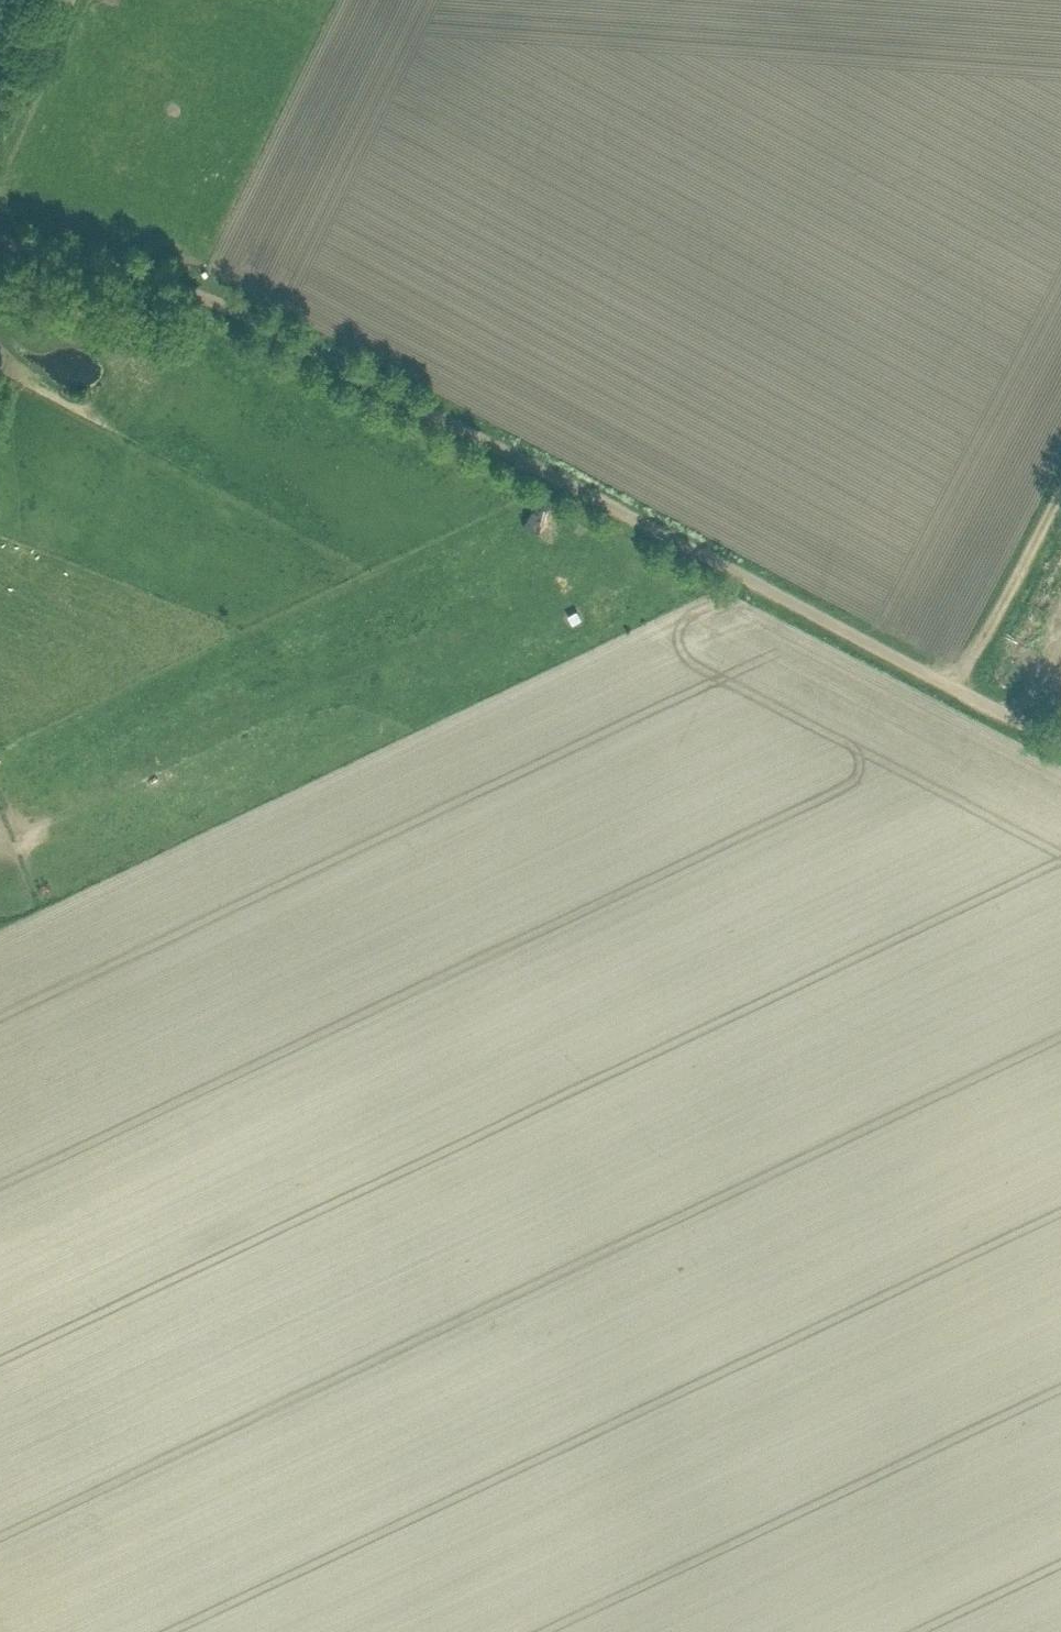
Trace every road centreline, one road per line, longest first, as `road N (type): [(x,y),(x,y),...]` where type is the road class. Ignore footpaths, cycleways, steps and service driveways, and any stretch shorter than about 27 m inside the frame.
road 1 (unclassified): [(1060,743),(233,309),(0,239)]
road 2 (track): [(1060,494),(956,688)]
road 3 (unclassified): [(0,135),(70,0)]

